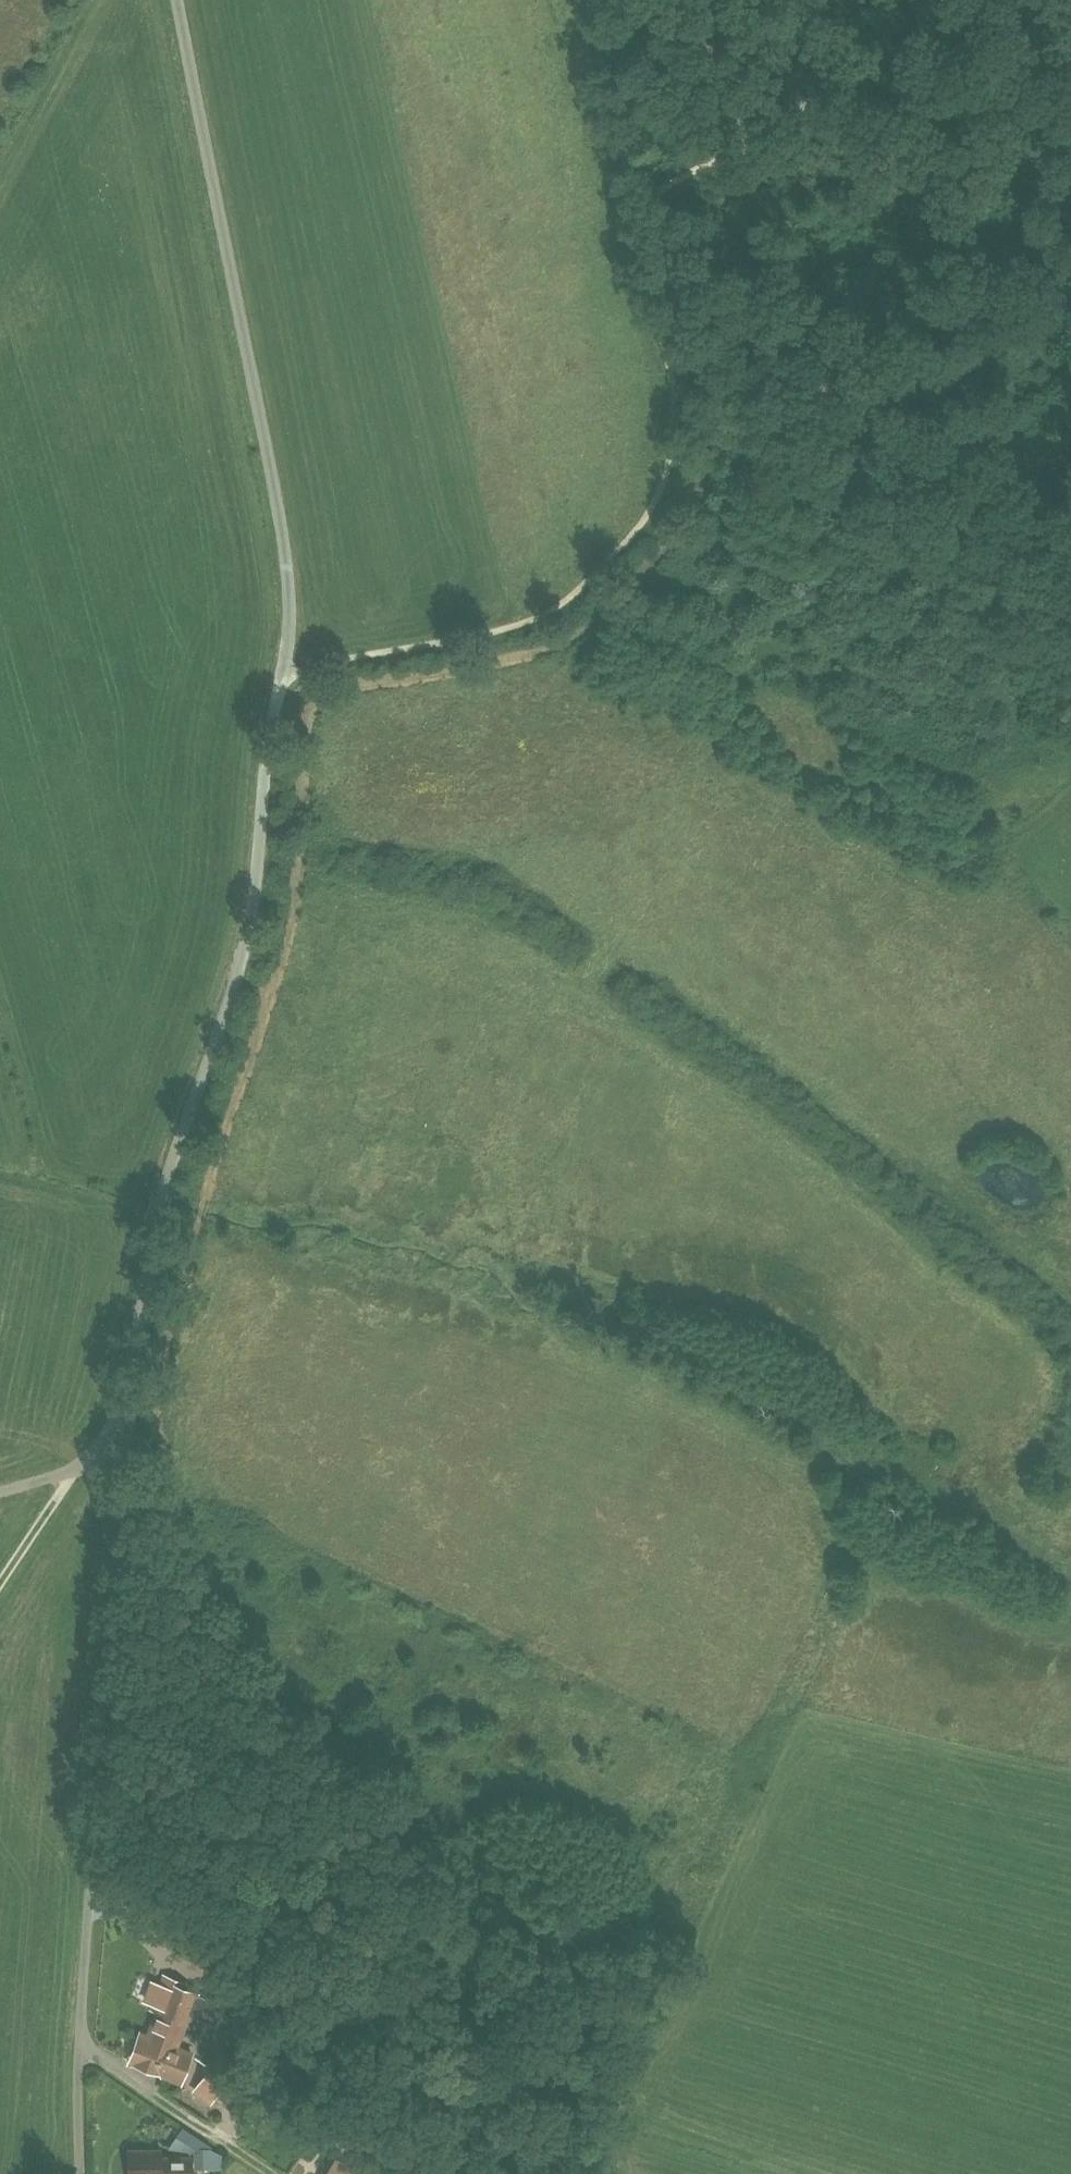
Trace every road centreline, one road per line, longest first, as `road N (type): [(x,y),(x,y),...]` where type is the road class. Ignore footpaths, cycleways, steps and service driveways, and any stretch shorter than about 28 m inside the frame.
road 1 (unclassified): [(0,1491),(81,1463),(113,1428),(158,1202),(251,928),(265,760),(287,633),(288,576),(175,0)]

